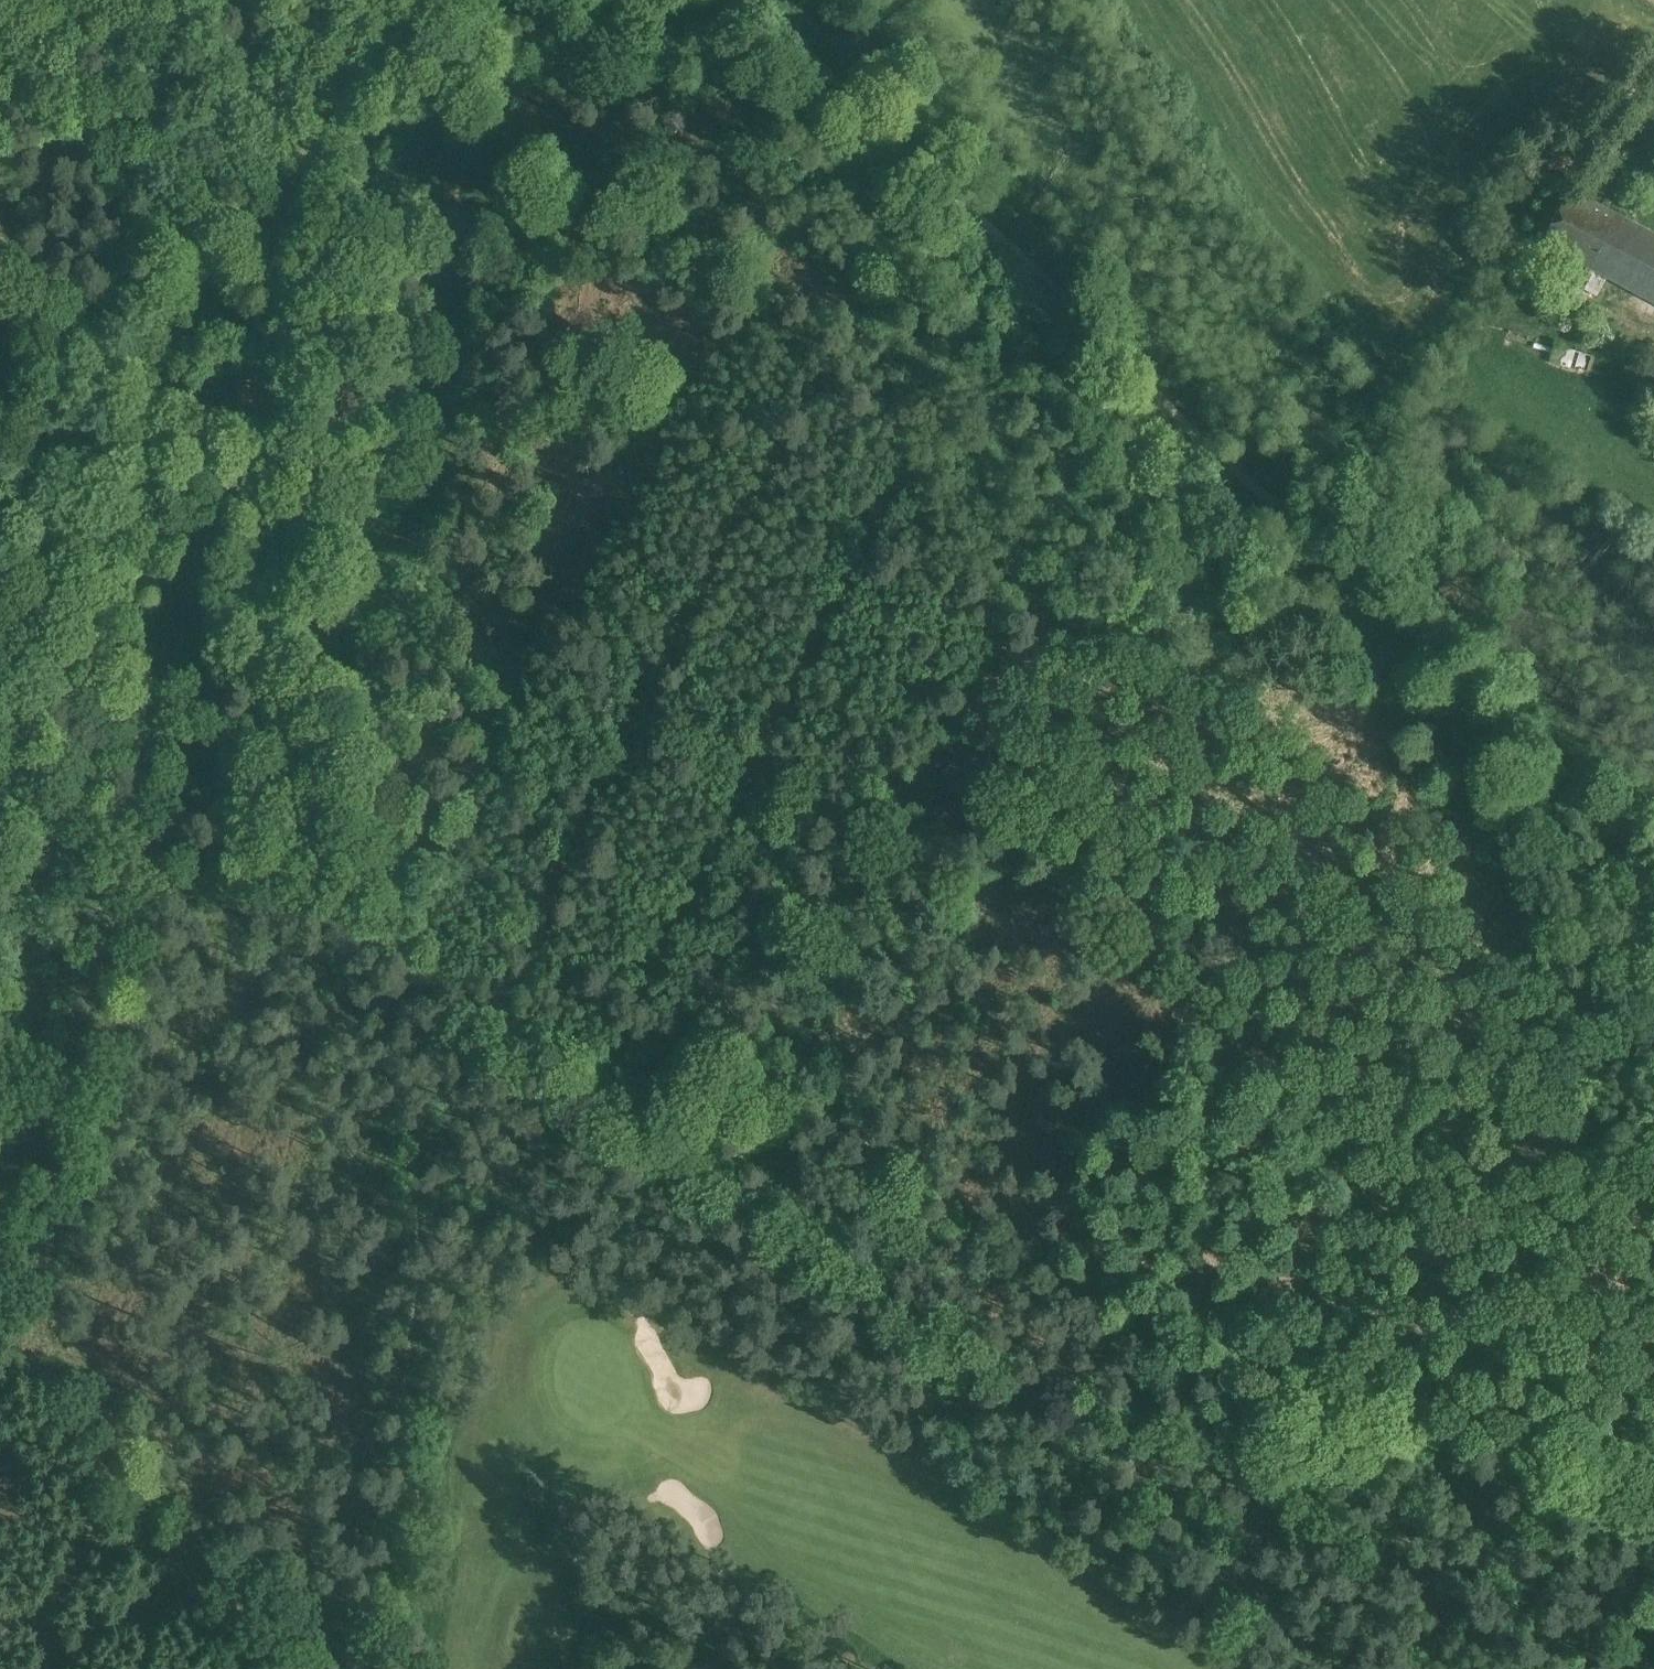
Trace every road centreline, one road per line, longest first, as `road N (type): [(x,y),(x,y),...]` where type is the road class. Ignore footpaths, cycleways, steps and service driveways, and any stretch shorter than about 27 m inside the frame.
road 1 (track): [(419,0),(332,255),(307,549),(314,694),(384,970),(1007,1346),(1151,1393),(1509,1447),(1653,1459)]
road 2 (track): [(738,0),(1653,866)]

